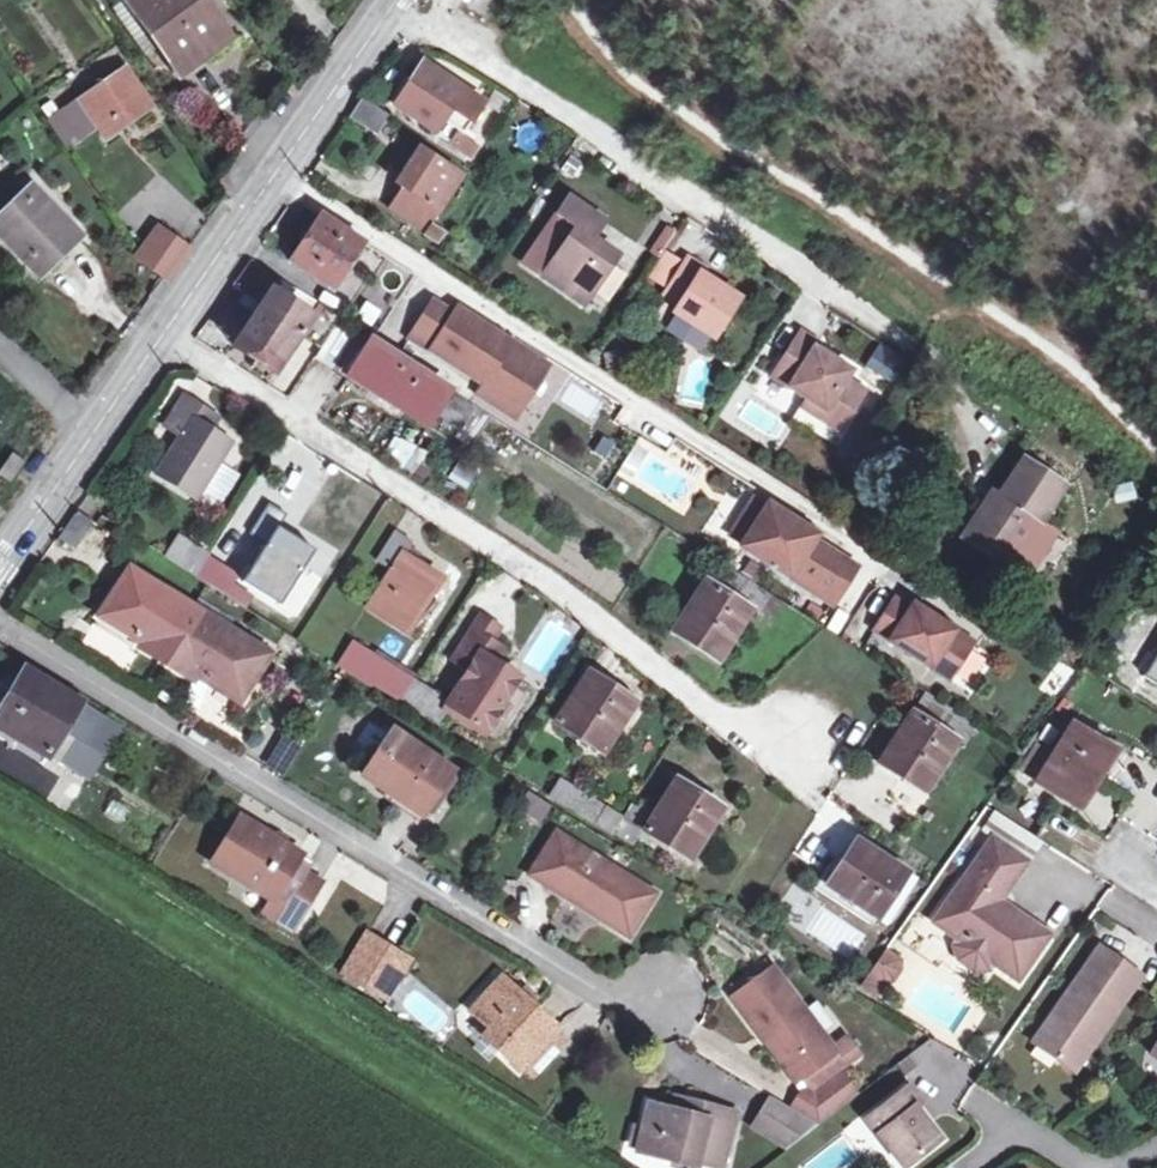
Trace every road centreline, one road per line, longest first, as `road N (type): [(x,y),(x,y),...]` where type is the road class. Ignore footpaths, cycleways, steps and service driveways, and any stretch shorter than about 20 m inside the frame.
road 1 (residential): [(158,340),(599,617),(706,708),(805,742)]
road 2 (residential): [(0,623),(631,1009)]
road 3 (residential): [(273,175),(867,554)]
road 4 (residential): [(917,345),(393,5)]
road 5 (tertiary): [(393,5),(273,175)]
road 6 (tertiary): [(273,175),(158,340)]
road 7 (tertiary): [(99,425),(0,564)]
road 8 (residential): [(0,329),(99,425)]

